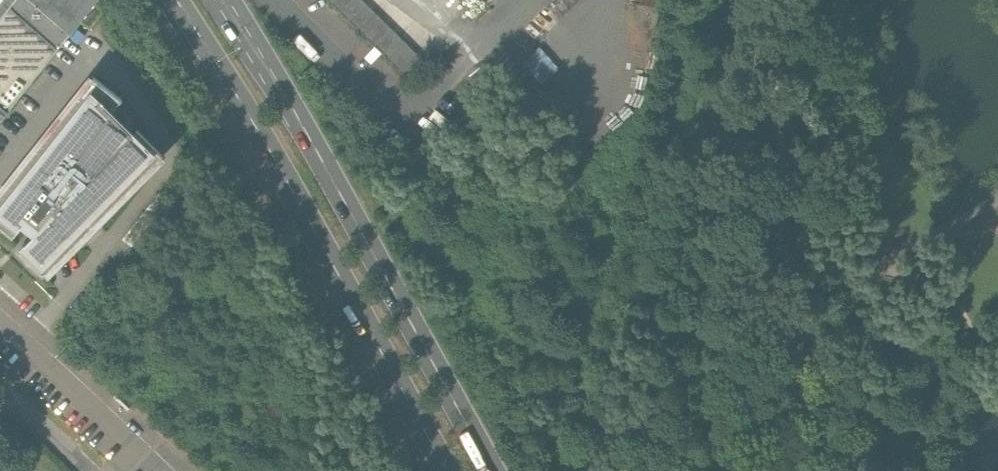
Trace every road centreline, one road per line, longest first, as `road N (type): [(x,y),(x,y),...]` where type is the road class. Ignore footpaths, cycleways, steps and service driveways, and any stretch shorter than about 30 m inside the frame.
road 1 (primary): [(493,470),(225,0)]
road 2 (primary): [(181,0),(448,470)]

